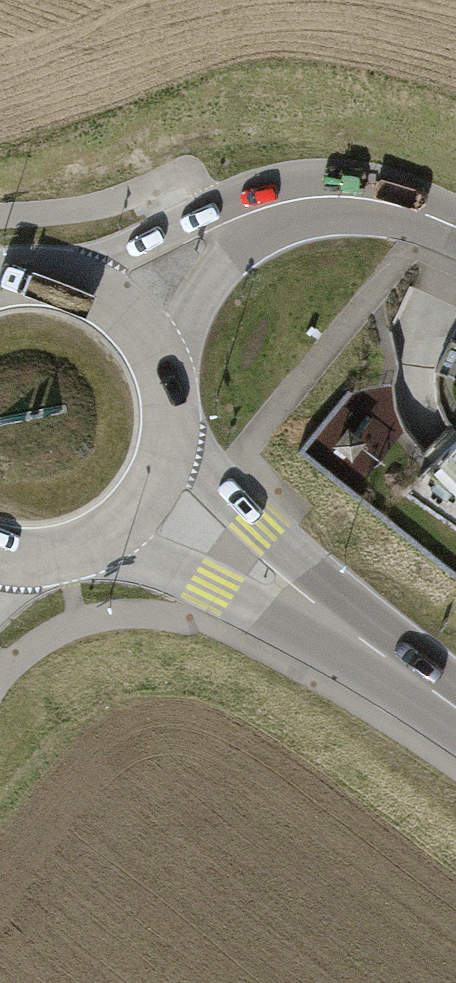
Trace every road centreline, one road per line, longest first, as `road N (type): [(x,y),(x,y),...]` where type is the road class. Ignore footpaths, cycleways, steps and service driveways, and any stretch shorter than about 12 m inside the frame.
road 1 (secondary): [(151,490),(455,708)]
road 2 (residential): [(118,306),(223,229),(299,199),(364,196),(455,228)]
road 3 (secondary): [(151,490),(166,459),(171,391),(143,329),(118,306)]
road 4 (secondary): [(0,550),(69,550),(101,537),(151,490)]
road 5 (secondary): [(118,306),(61,279),(0,281)]

